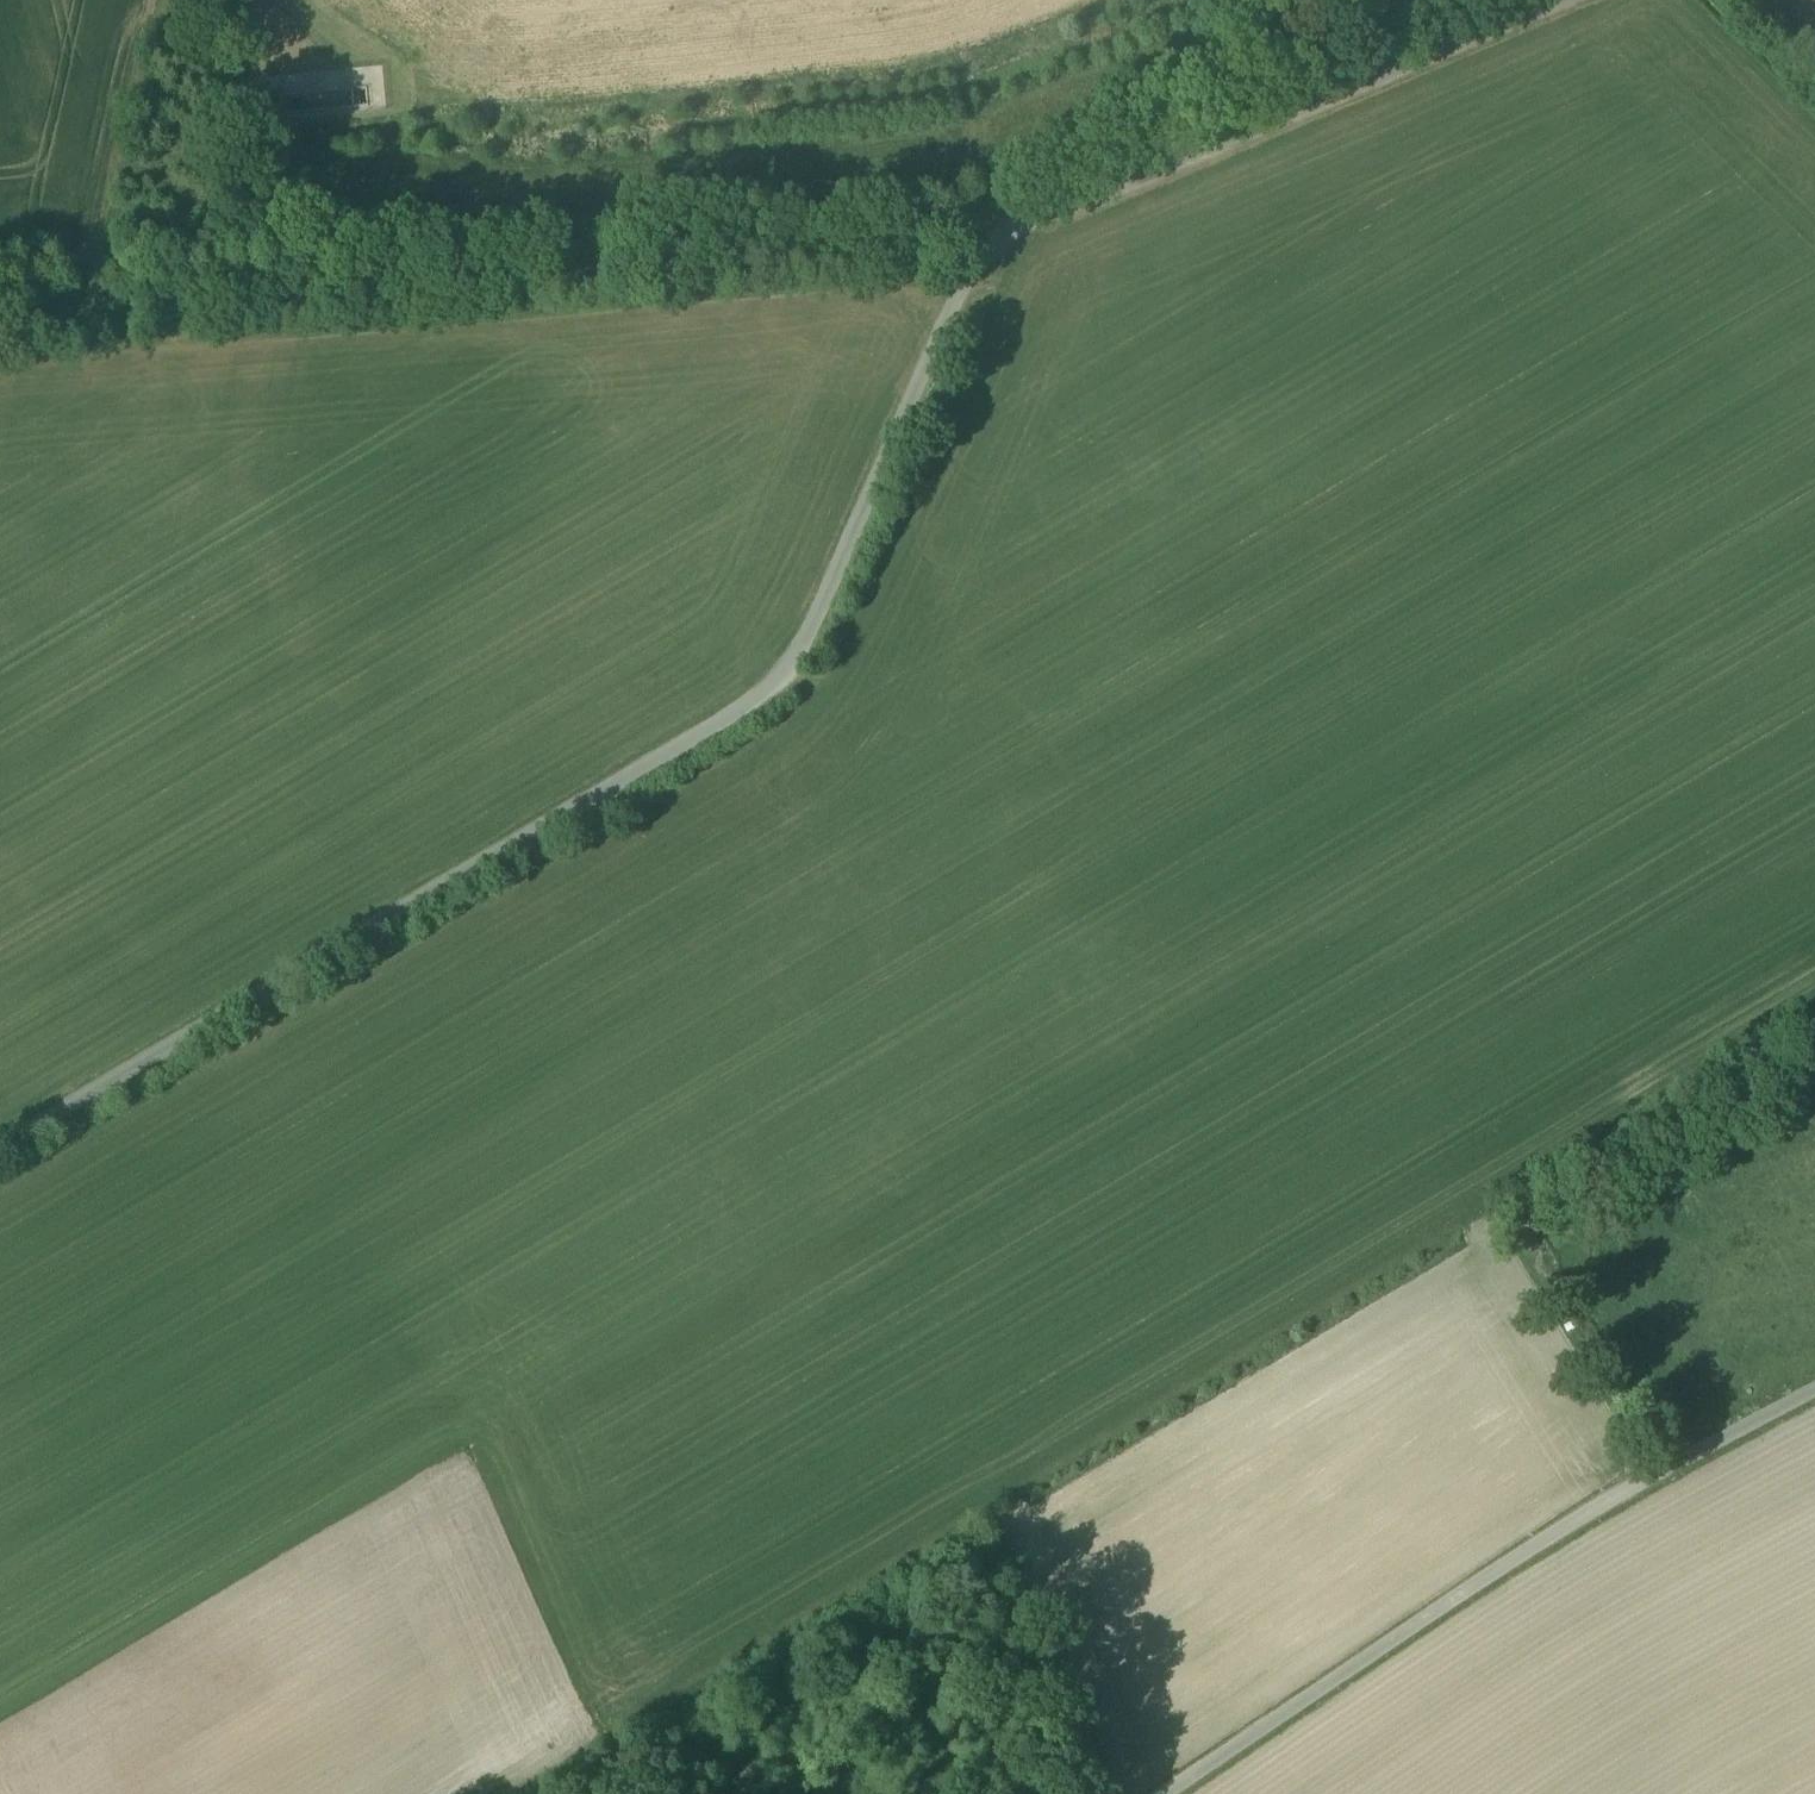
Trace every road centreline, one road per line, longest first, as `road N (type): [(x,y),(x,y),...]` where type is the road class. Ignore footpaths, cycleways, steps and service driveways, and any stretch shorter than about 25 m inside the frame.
road 1 (unclassified): [(0,1149),(756,699),(800,633),(927,315),(966,259),(1012,220),(1550,0)]
road 2 (unclassified): [(1814,1387),(1492,1575),(1166,1793)]

